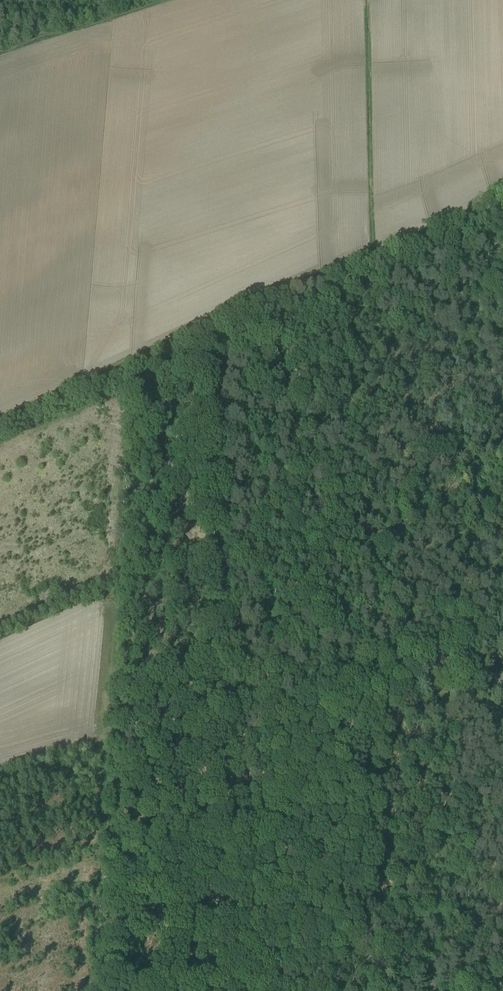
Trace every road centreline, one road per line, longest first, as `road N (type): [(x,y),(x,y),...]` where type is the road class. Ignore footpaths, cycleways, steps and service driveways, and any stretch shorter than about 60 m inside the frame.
road 1 (track): [(214,330),(229,595),(223,654),(236,709)]
road 2 (track): [(214,330),(502,201)]
road 3 (track): [(236,709),(248,990)]
road 4 (track): [(236,709),(502,625)]
road 5 (track): [(0,428),(214,330)]

